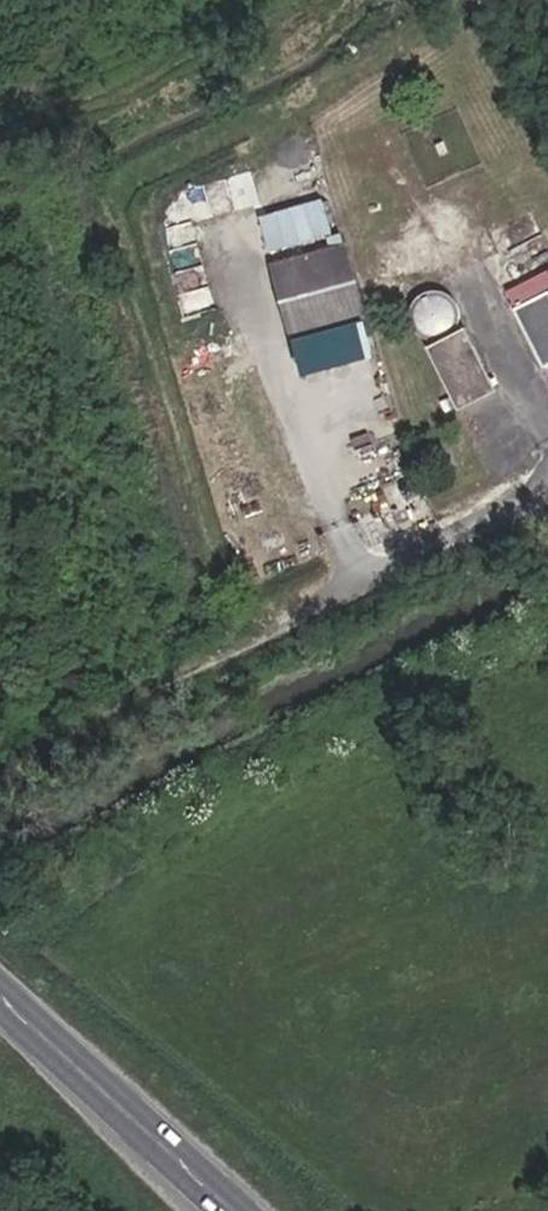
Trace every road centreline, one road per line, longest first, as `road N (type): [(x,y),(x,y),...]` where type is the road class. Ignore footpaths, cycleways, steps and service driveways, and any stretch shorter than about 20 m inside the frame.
road 1 (unclassified): [(547,484),(0,776)]
road 2 (primary): [(0,995),(234,1210)]

